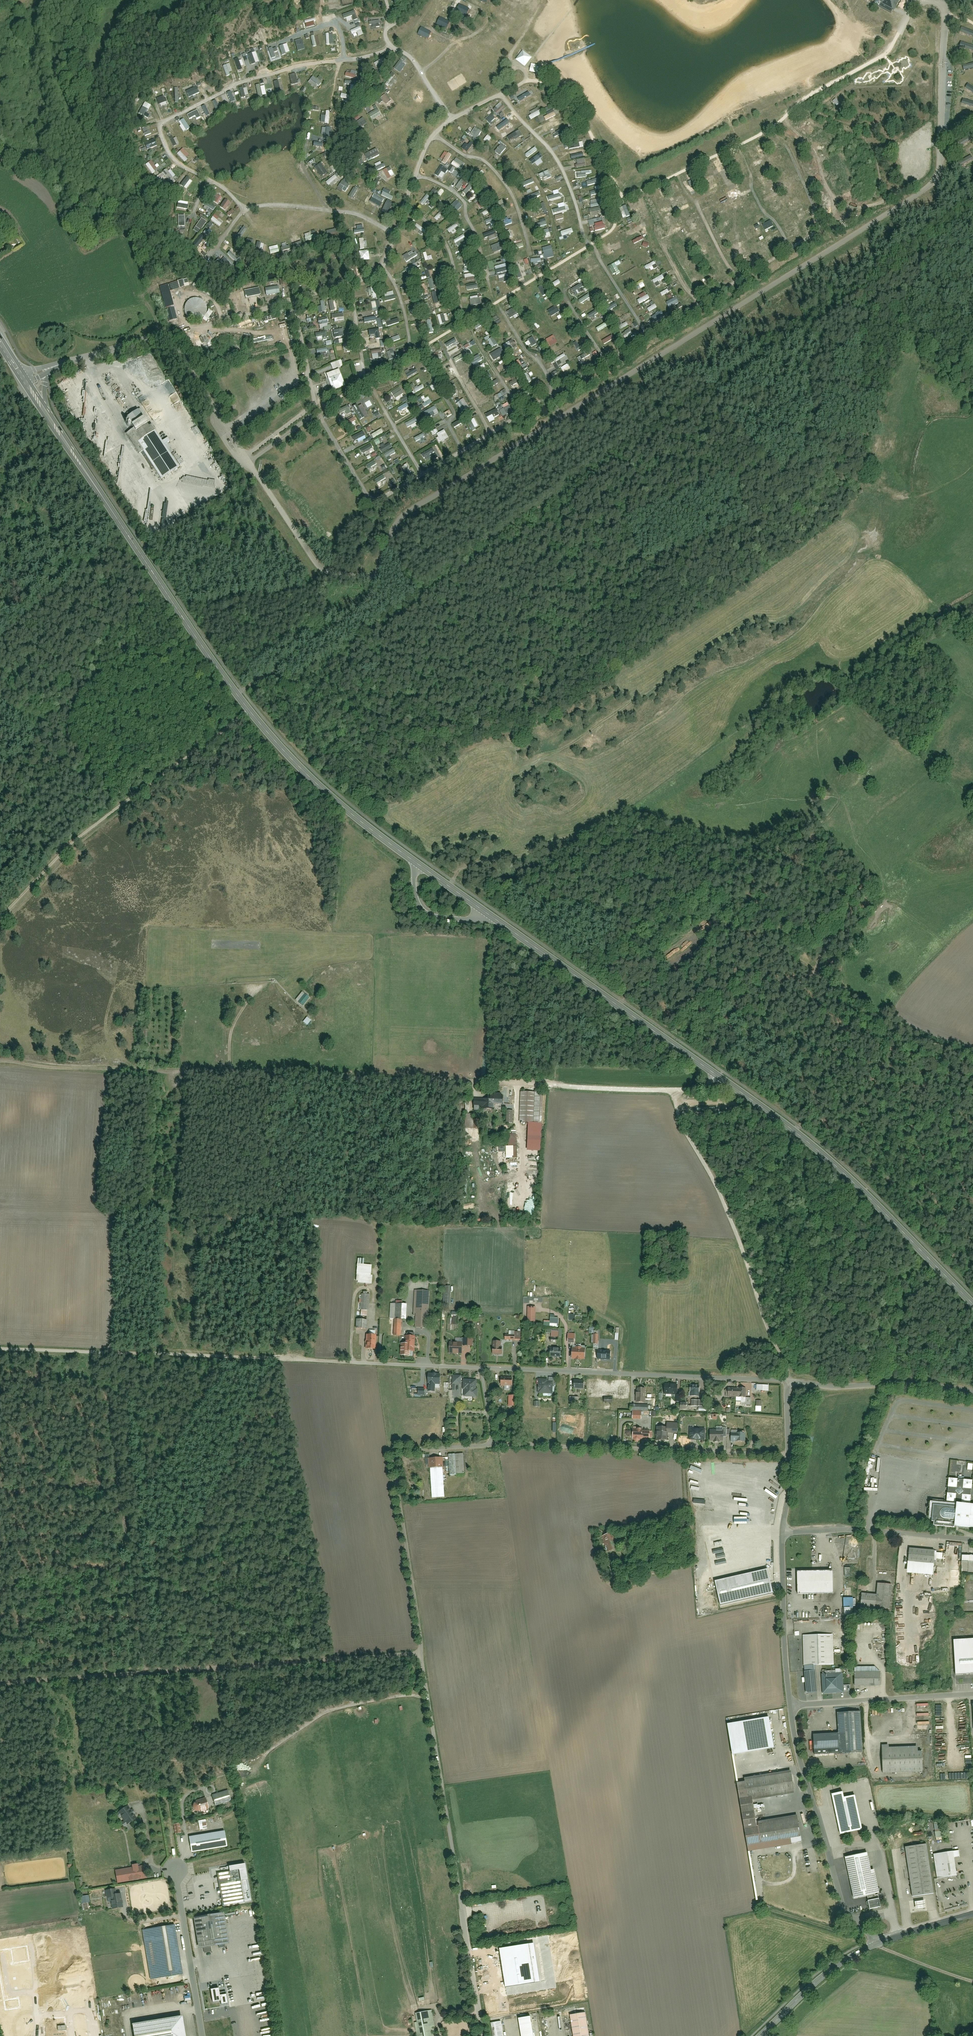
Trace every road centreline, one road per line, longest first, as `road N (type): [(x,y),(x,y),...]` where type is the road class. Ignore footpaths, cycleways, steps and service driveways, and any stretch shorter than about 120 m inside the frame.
road 1 (residential): [(24,380),(165,337),(318,550),(373,562),(395,524),(439,490),(938,182),(949,15),(935,0)]
road 2 (primary): [(972,1301),(822,1149),(313,780),(231,687),(24,380)]
road 3 (track): [(275,669),(304,682),(650,419),(710,411),(776,448),(830,447),(915,323)]
road 4 (residential): [(493,1444),(407,1450),(395,1463),(483,2035)]
road 5 (track): [(482,1082),(0,1061)]
road 6 (track): [(421,1653),(0,1684)]
road 7 (track): [(337,1362),(0,1349)]
road 8 (track): [(355,1074),(343,1204),(333,1214),(286,1214),(273,1356)]
road 9 (track): [(0,918),(244,703)]
road 10 (track): [(789,1382),(674,1091)]
road 11 (residential): [(789,1382),(483,1368)]
road 12 (track): [(972,1065),(878,1024),(808,980),(813,956),(867,878)]
road 13 (track): [(694,413),(937,239)]
road 14 (residential): [(789,1458),(493,1444)]
road 15 (track): [(619,1004),(815,833)]
road 16 (residential): [(879,1941),(847,1917),(790,1706)]
road 17 (track): [(238,695),(362,623),(384,590),(391,533)]
road 18 (residential): [(972,1539),(826,1528),(783,1533)]
road 19 (residential): [(972,1392),(789,1382)]
road 20 (residential): [(790,1706),(972,1695)]
road 21 (residential): [(790,1706),(783,1533)]
road 22 (residential): [(202,2035),(176,1871)]
road 23 (secondary): [(760,2035),(803,1993),(879,1941)]
road 24 (residential): [(483,1368),(337,1362)]

